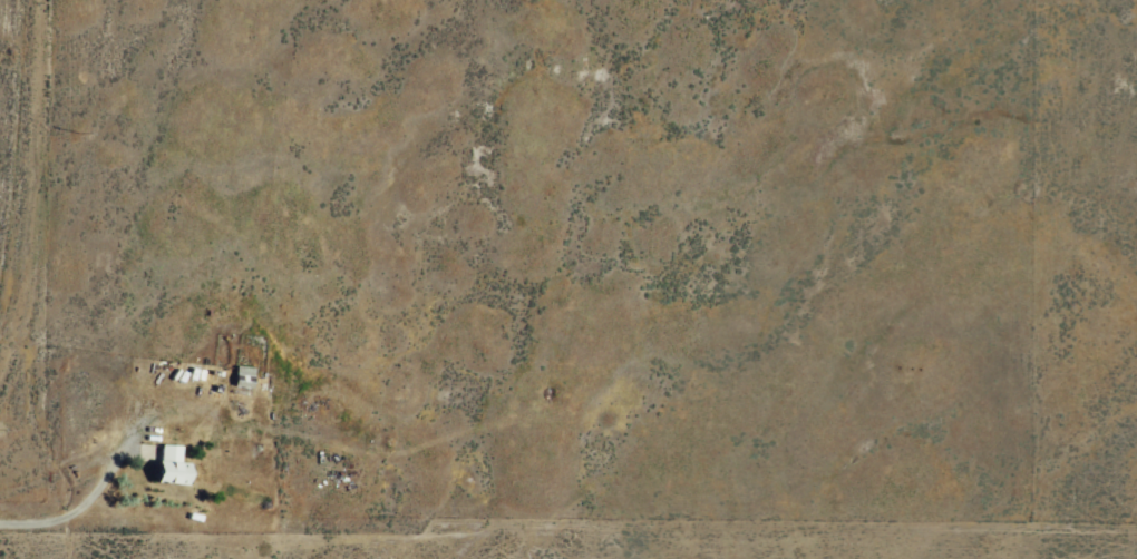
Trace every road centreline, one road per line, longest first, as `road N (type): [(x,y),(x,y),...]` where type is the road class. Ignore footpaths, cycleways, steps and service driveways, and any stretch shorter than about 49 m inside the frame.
road 1 (track): [(0,333),(22,257),(36,0)]

